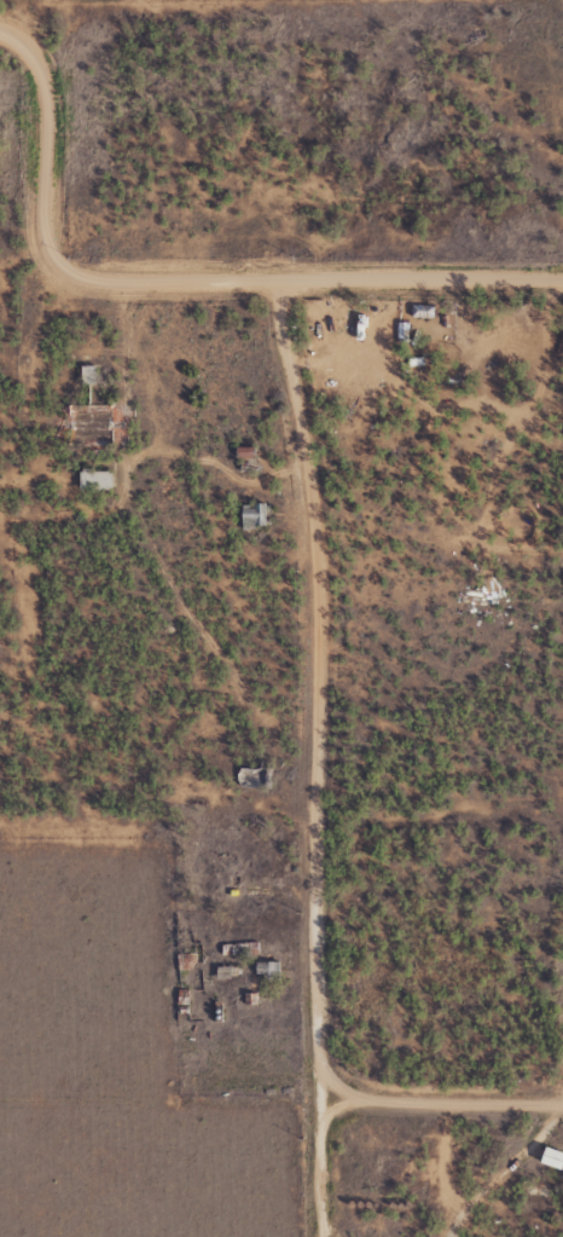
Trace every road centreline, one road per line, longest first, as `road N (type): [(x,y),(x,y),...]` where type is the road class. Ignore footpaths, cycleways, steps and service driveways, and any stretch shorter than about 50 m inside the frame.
road 1 (residential): [(325,1103),(319,507),(278,282)]
road 2 (residential): [(0,32),(28,47),(42,70),(51,103),(51,231),(63,258),(87,273),(562,283)]
road 3 (track): [(561,1105),(462,1209),(441,1175),(447,1105)]
road 4 (residential): [(325,1103),(562,1105)]
road 5 (track): [(326,1236),(325,1103)]

